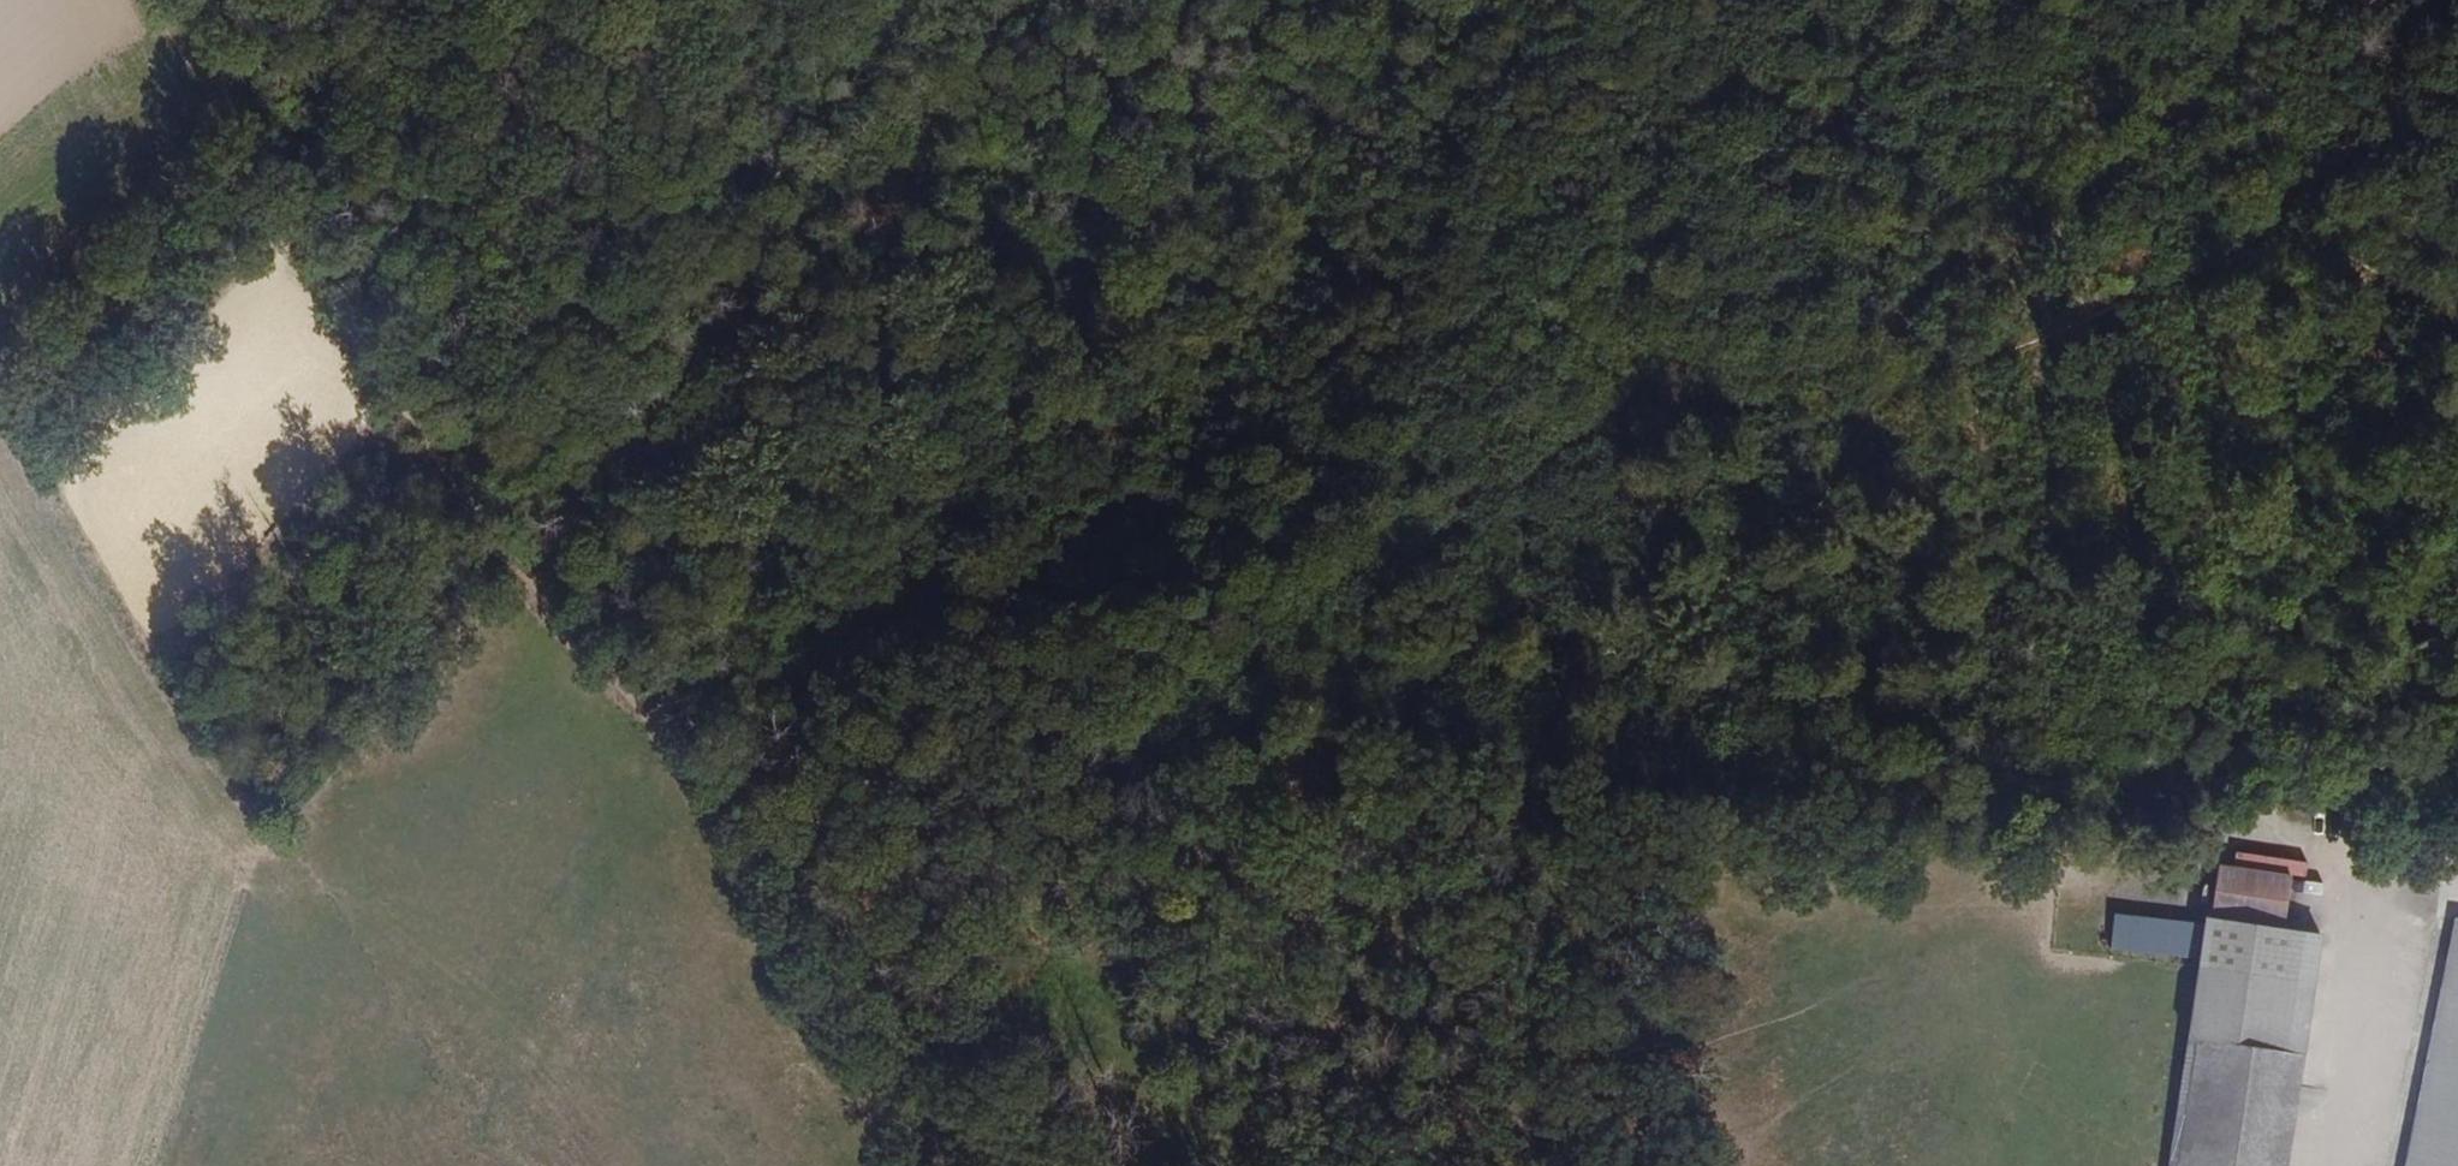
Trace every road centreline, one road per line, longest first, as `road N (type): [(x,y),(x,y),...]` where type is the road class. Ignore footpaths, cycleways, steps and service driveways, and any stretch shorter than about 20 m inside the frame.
road 1 (track): [(153,0),(205,97),(528,583),(691,755),(1328,795),(1498,796),(1551,767),(1935,373),(2245,237),(2340,239),(2420,293),(2457,292)]

